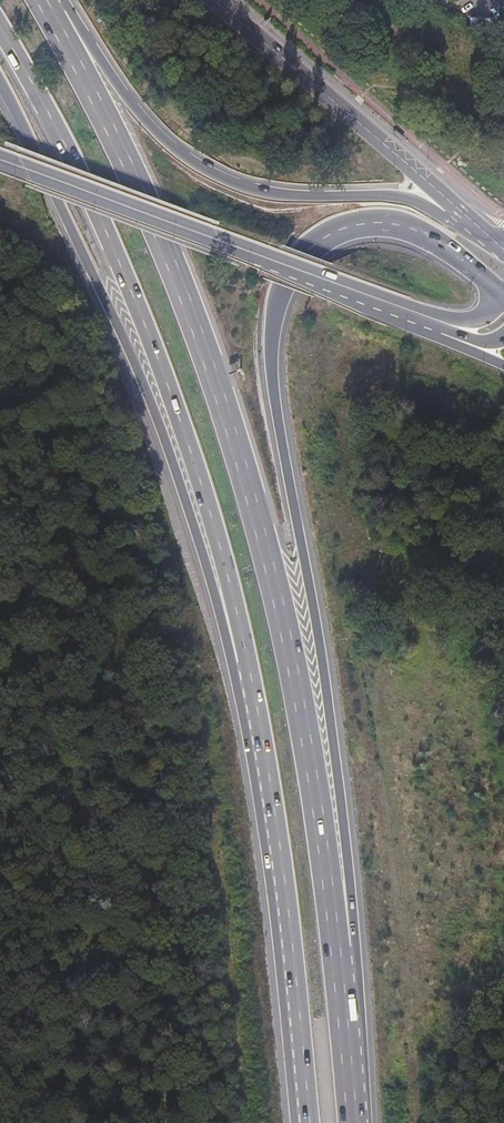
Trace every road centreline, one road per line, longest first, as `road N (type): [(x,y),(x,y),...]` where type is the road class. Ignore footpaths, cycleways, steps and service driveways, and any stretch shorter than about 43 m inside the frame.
road 1 (trunk): [(338,953),(261,532),(221,399),(172,266),(49,3)]
road 2 (trunk): [(338,953),(350,918),(342,826),(321,642),(273,392),(277,299),(316,241),(376,222),(428,237),(503,301)]
road 3 (track): [(244,1122),(185,592),(70,272)]
road 4 (trunk): [(0,29),(101,219),(181,423),(221,551),(244,667)]
road 5 (trunk): [(0,81),(156,417),(227,642),(244,667)]
road 6 (trunk): [(495,242),(414,200),(279,195),(208,170),(139,111),(68,9),(49,3)]
road 7 (trunk): [(244,667),(272,816),(308,1122)]
road 8 (primary): [(0,157),(376,300)]
road 9 (primary): [(495,242),(218,0)]
road 10 (track): [(0,1050),(130,900),(207,828)]
road 11 (trunk): [(353,1122),(338,953)]
road 12 (primary): [(503,301),(456,319),(376,300)]

